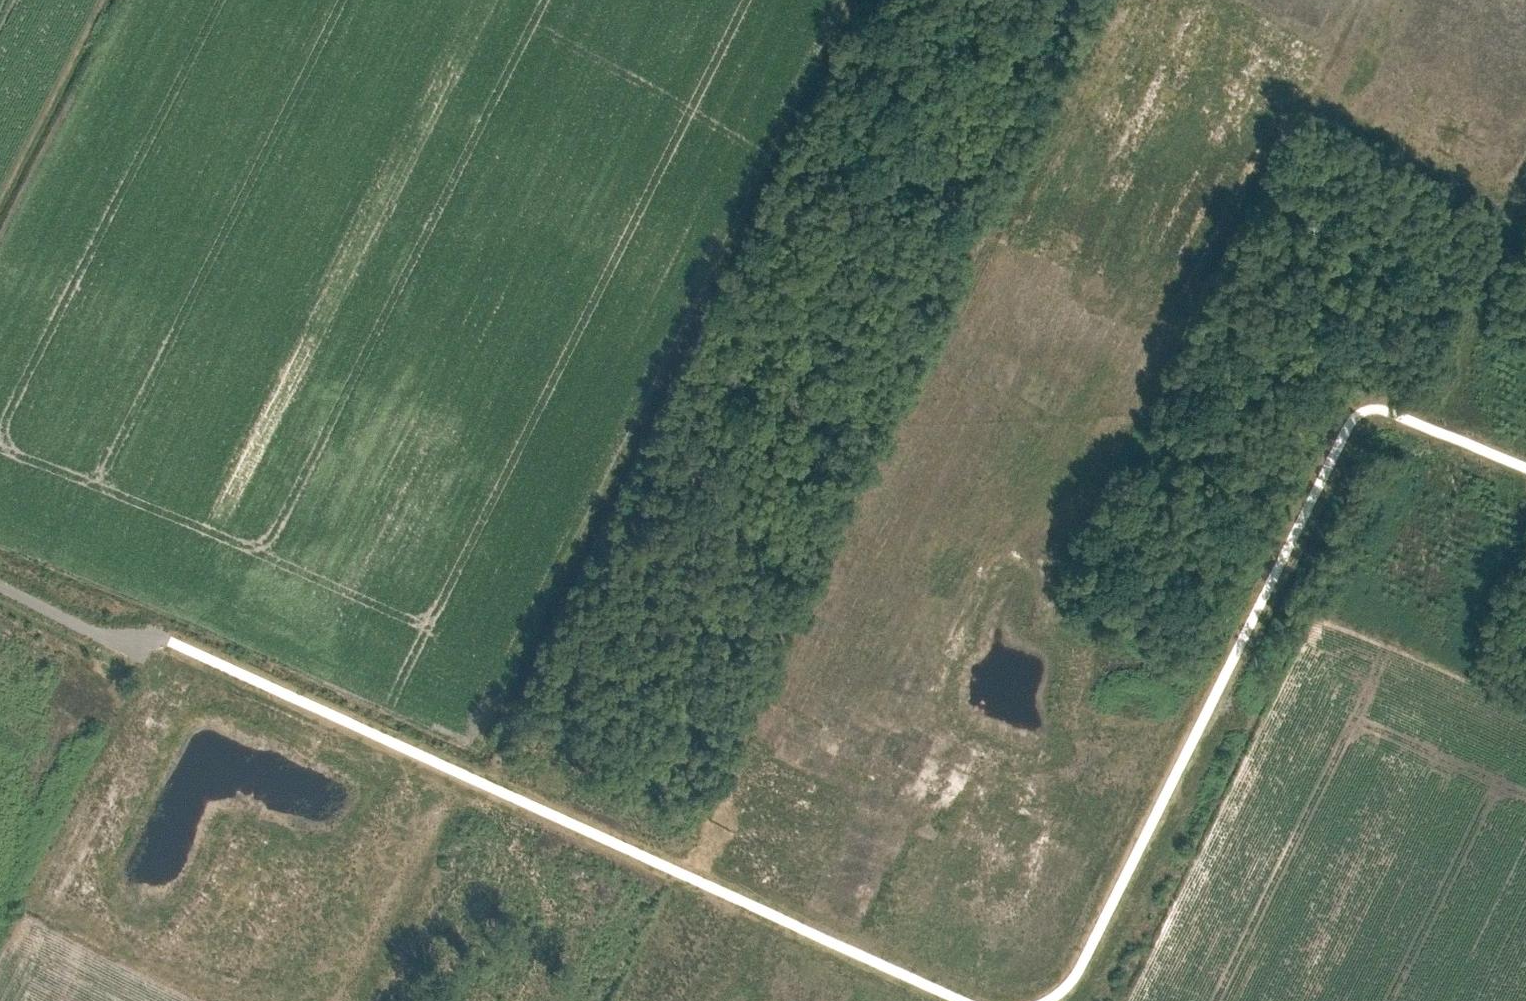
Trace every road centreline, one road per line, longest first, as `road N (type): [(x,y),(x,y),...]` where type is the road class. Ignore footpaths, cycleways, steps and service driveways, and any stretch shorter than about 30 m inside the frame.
road 1 (unclassified): [(0,587),(106,636),(164,639)]

